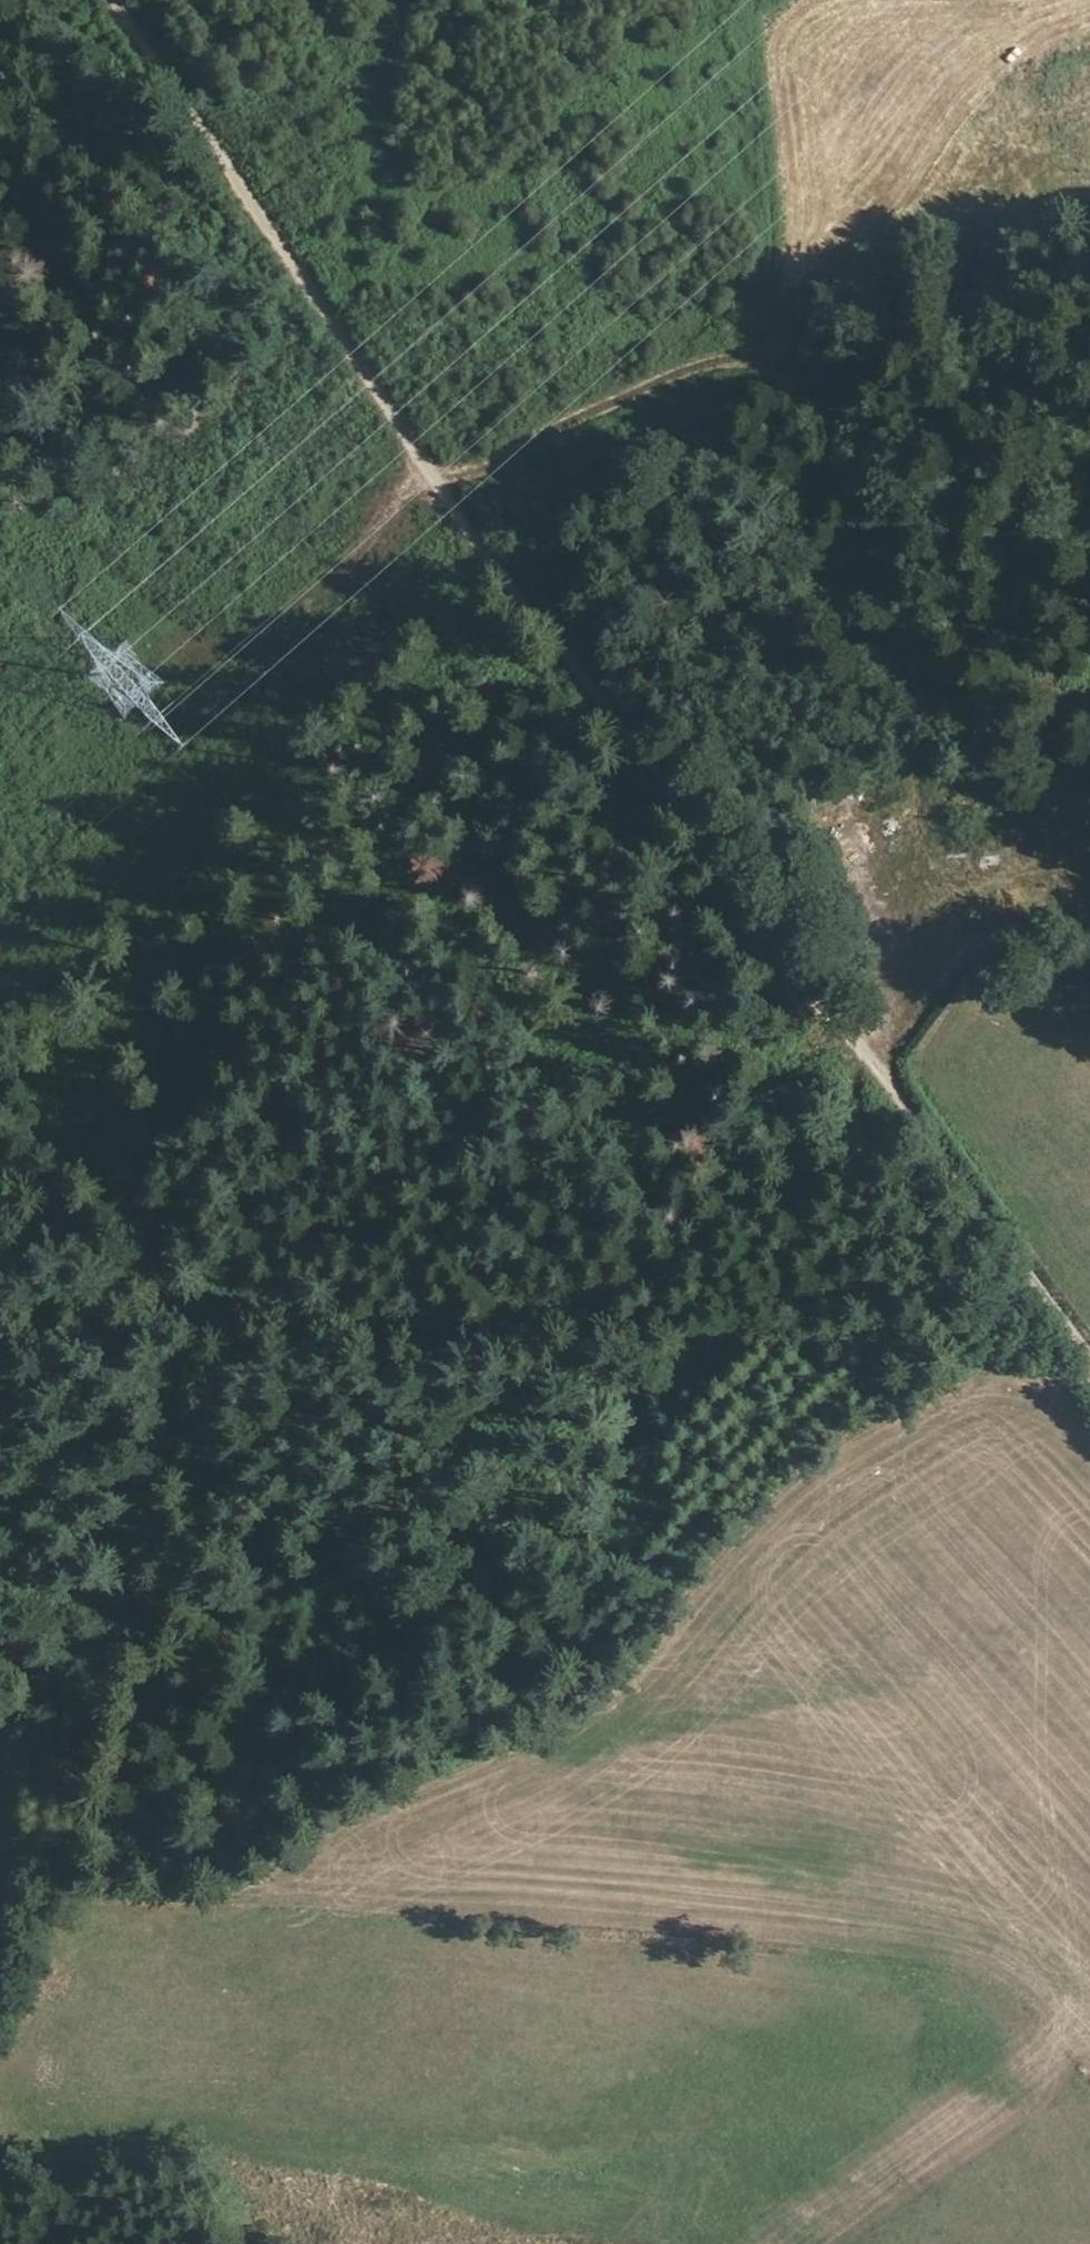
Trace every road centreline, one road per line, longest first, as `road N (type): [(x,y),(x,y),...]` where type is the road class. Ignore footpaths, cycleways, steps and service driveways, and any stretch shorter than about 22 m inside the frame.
road 1 (track): [(1089,1343),(848,1056),(718,882),(111,0)]
road 2 (track): [(848,1056),(921,935),(1089,848)]

